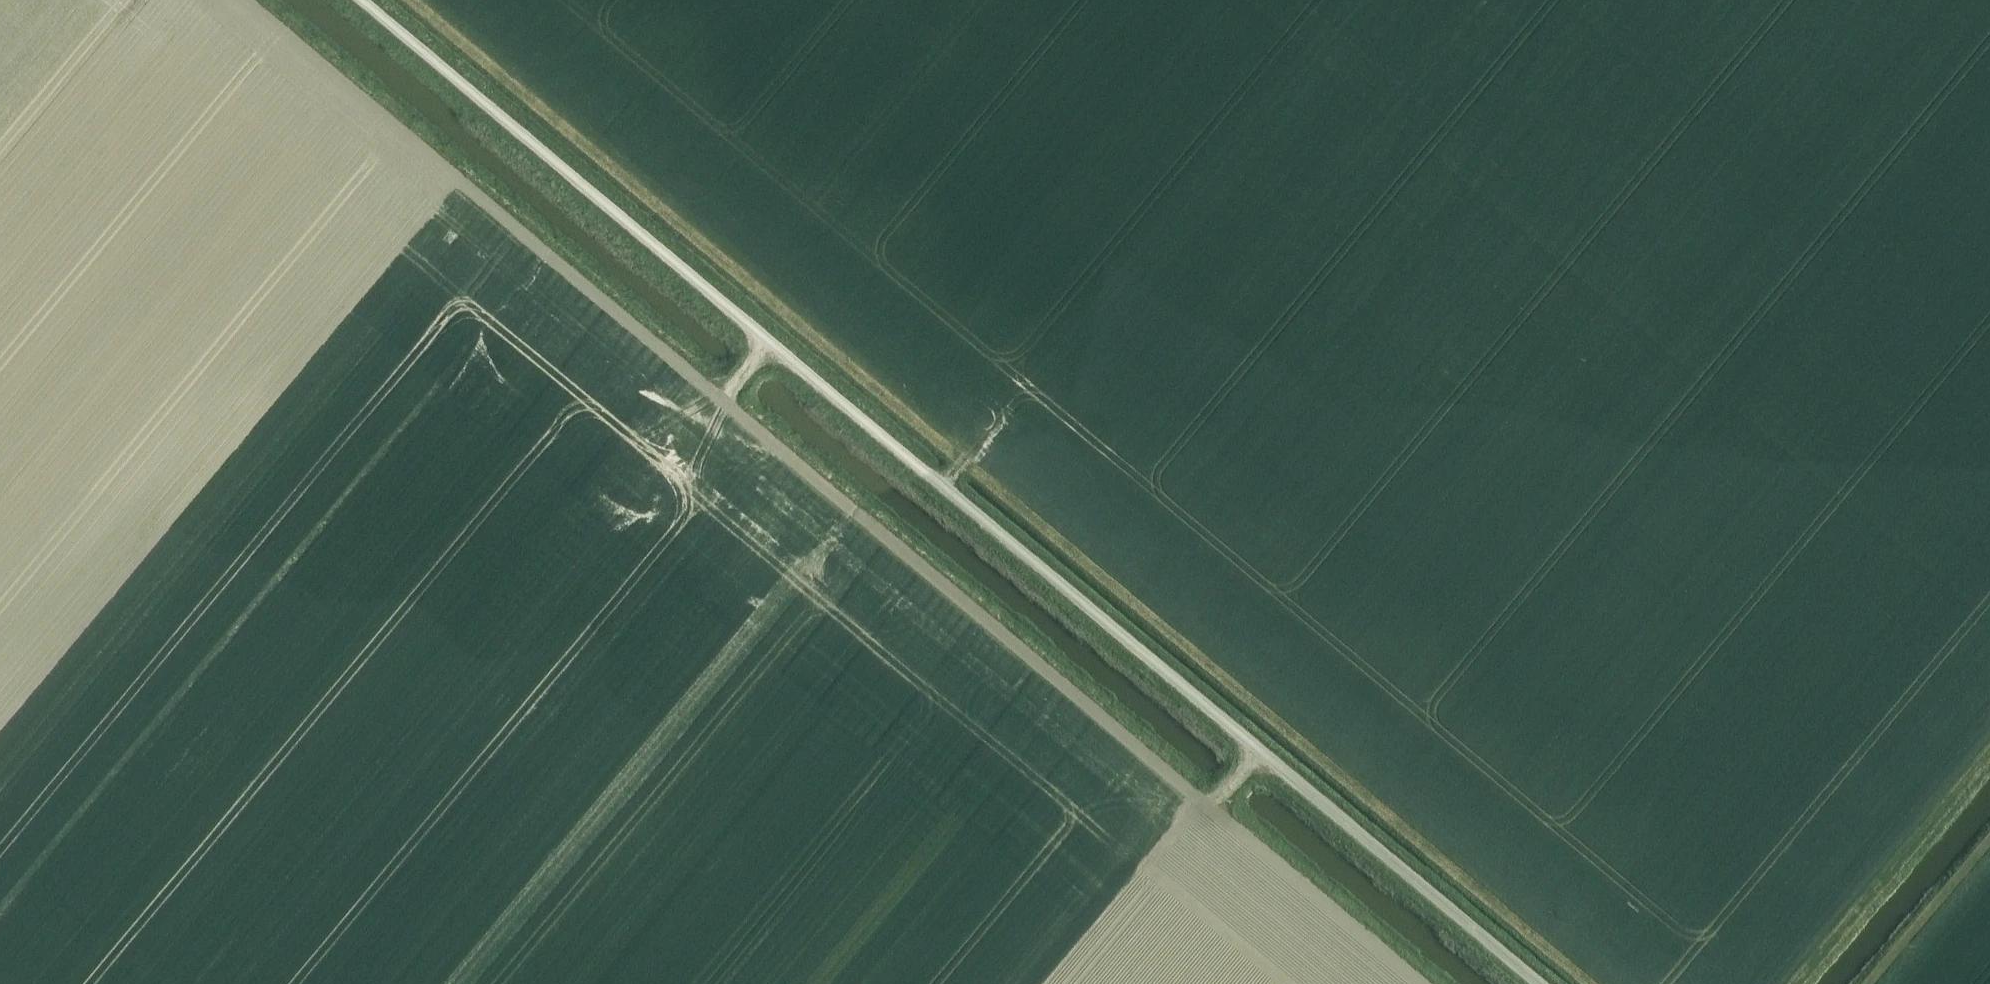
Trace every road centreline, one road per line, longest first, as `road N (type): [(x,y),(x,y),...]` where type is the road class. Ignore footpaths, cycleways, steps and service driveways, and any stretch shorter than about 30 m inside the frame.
road 1 (unclassified): [(1530,983),(1187,683),(364,0)]

